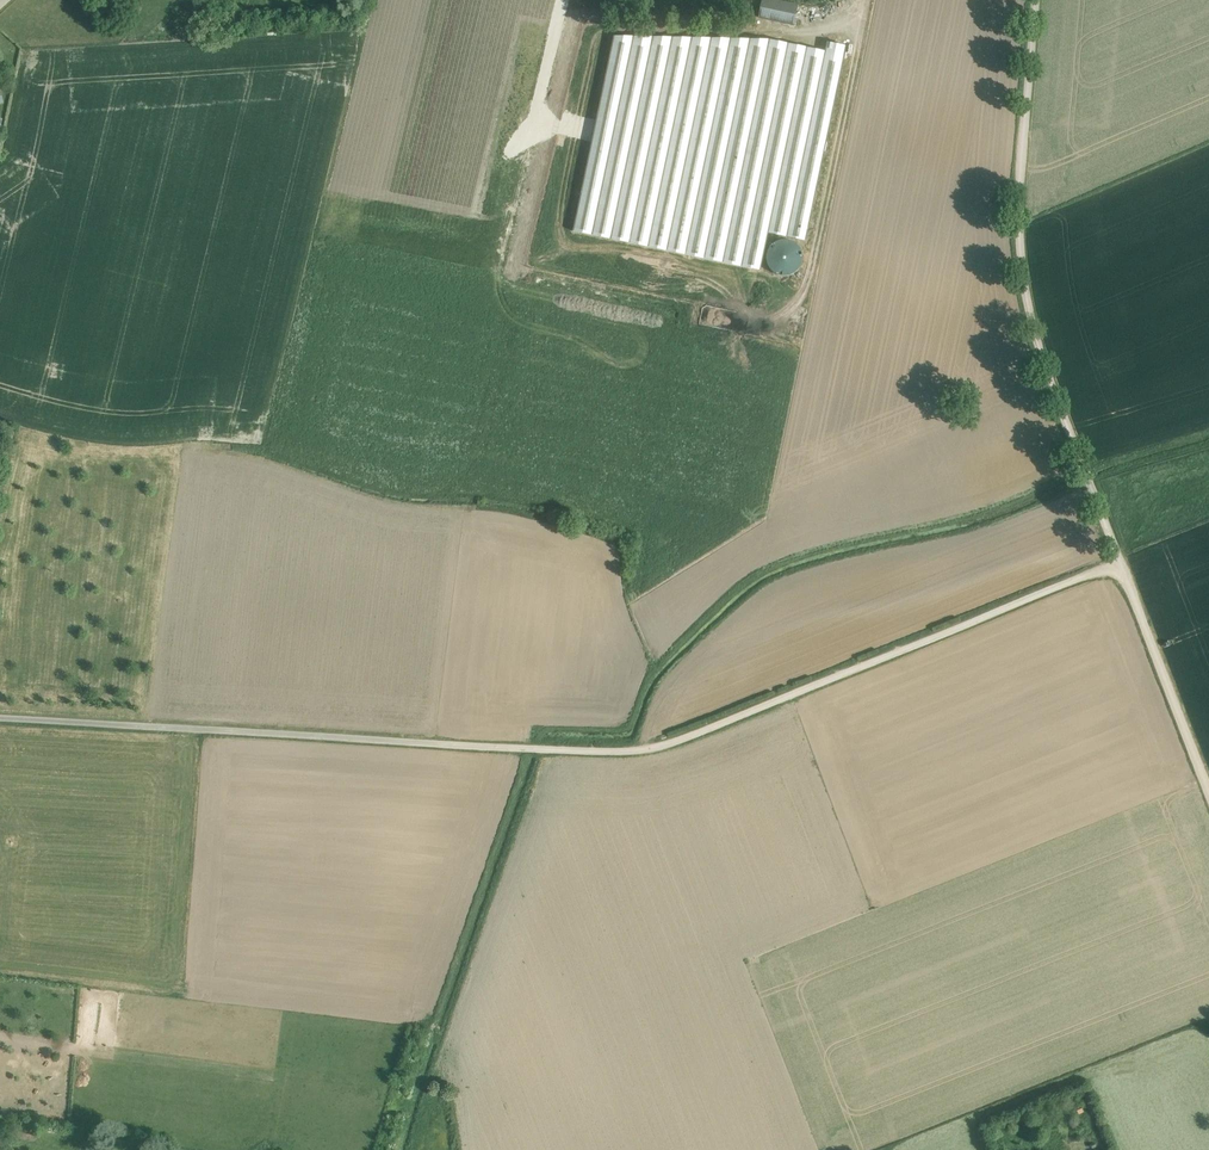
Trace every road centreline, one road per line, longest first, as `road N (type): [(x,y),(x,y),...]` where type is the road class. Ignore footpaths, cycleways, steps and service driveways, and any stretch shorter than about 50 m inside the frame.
road 1 (unclassified): [(1120,568),(630,749),(0,714)]
road 2 (unclassified): [(1120,568),(1026,299),(1020,214),(1039,0)]
road 3 (unclassified): [(1208,793),(1120,568)]

